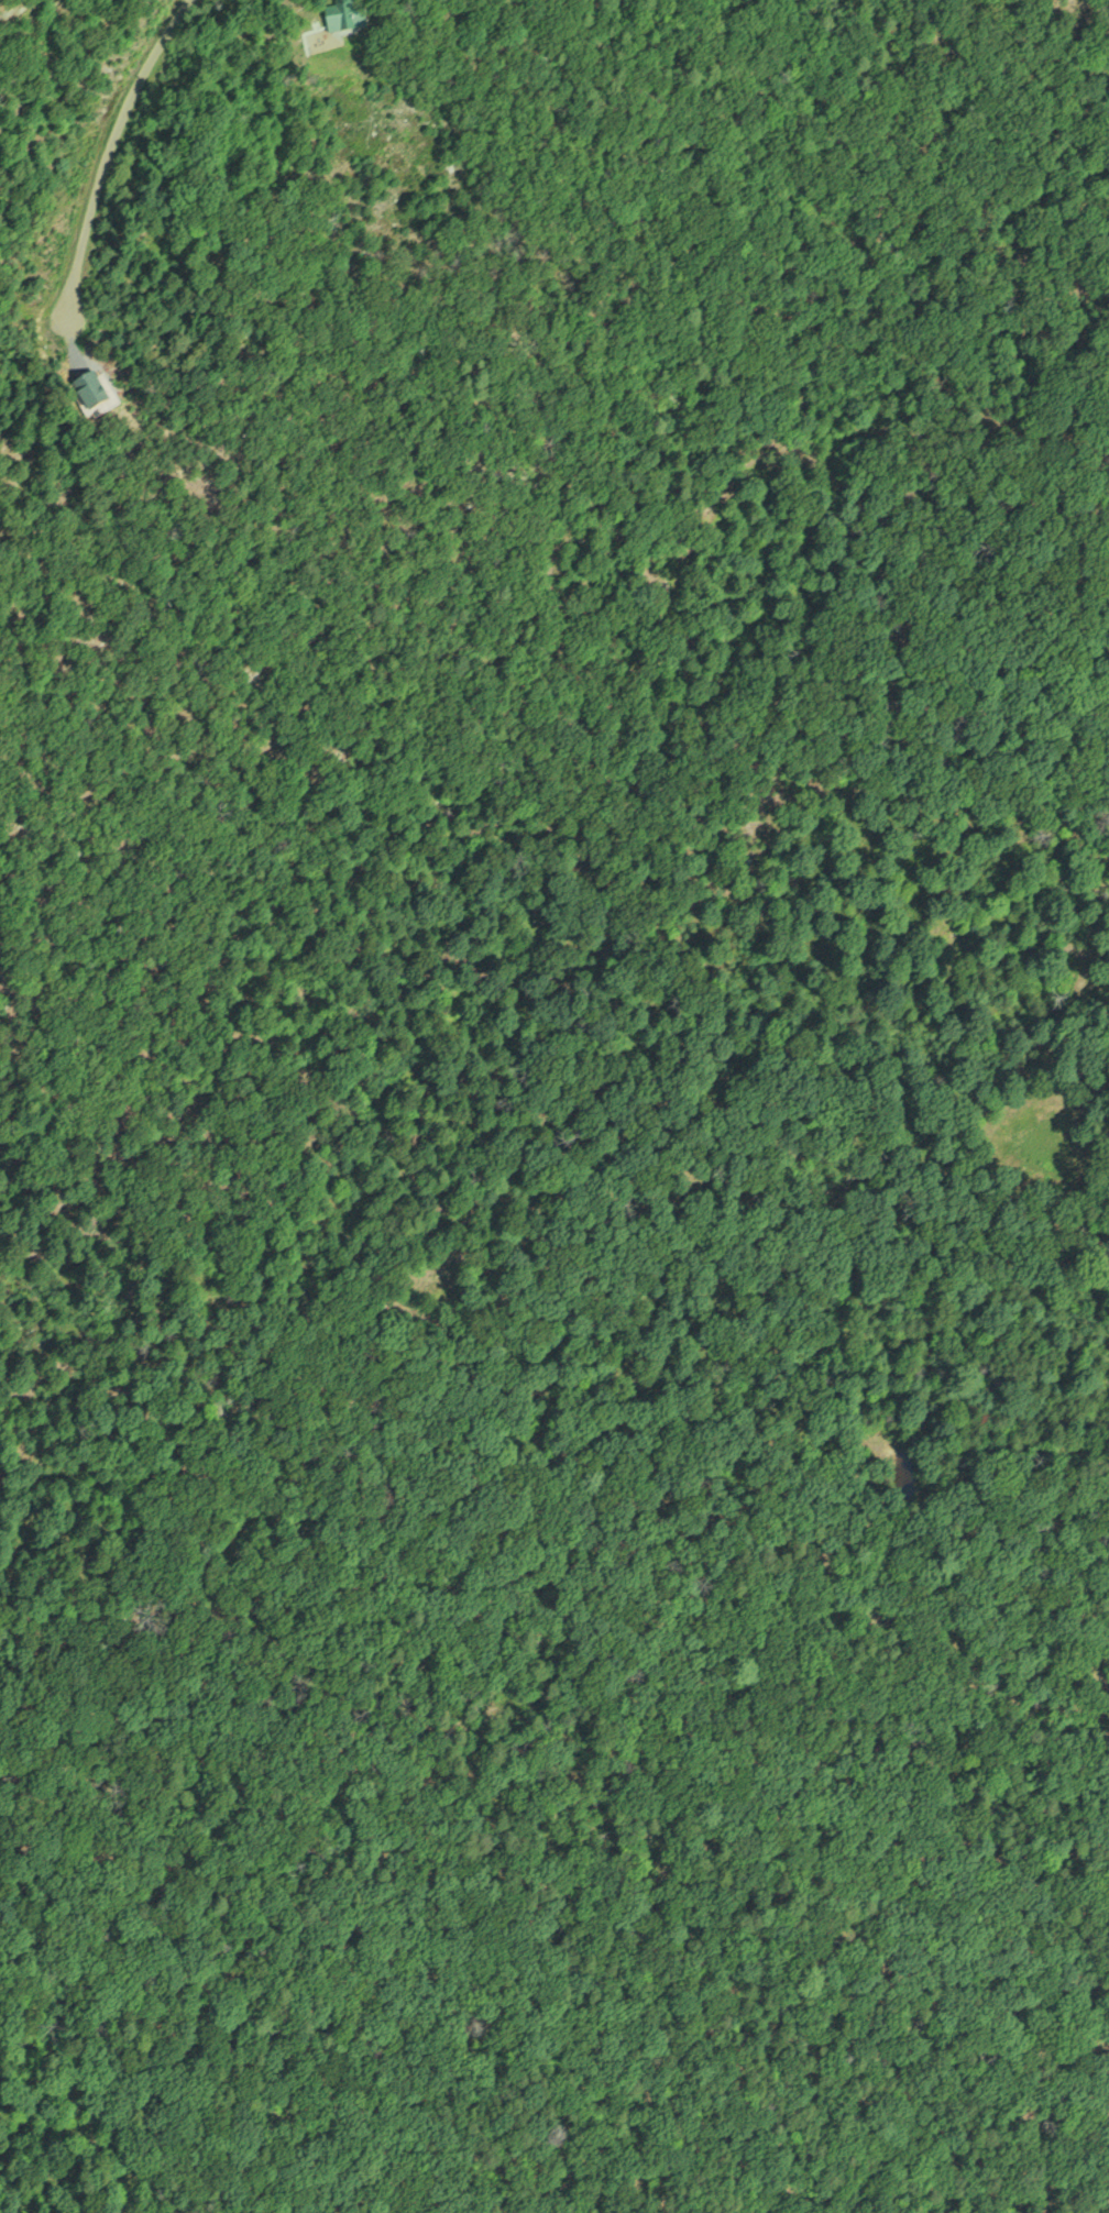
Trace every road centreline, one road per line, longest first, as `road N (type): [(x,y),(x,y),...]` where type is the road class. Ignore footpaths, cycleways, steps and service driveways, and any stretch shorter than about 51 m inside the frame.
road 1 (track): [(216,0),(55,282)]

